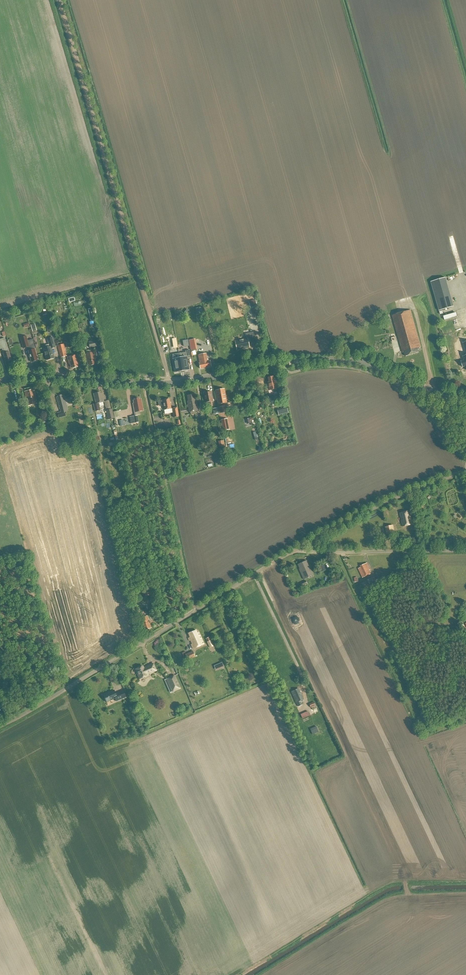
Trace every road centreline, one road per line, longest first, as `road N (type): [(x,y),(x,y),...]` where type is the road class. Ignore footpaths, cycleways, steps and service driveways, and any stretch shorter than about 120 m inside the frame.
road 1 (track): [(169,379),(60,0)]
road 2 (unclassified): [(0,727),(255,575)]
road 3 (secondary): [(0,382),(168,386),(240,375)]
road 4 (unclassified): [(345,759),(255,575)]
road 5 (secondary): [(403,383),(340,363),(240,375)]
road 6 (unclassified): [(314,540),(465,471)]
road 7 (residential): [(315,552),(465,552)]

